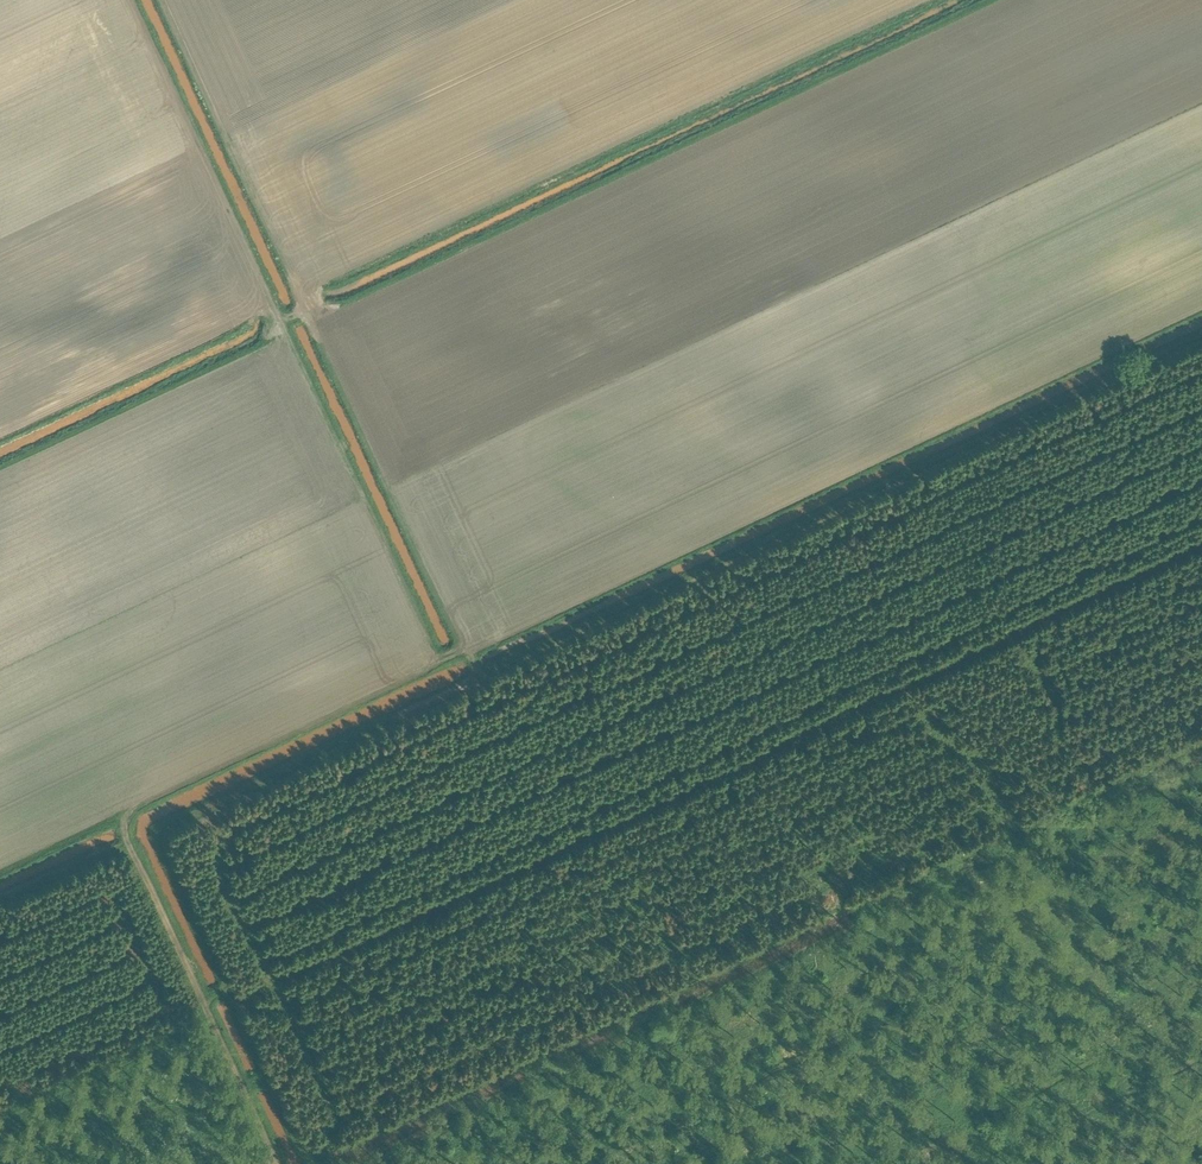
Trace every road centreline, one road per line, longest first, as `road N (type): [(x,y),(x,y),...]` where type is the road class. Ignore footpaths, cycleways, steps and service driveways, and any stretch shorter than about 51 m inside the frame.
road 1 (track): [(281,1163),(125,823),(145,799),(460,653)]

